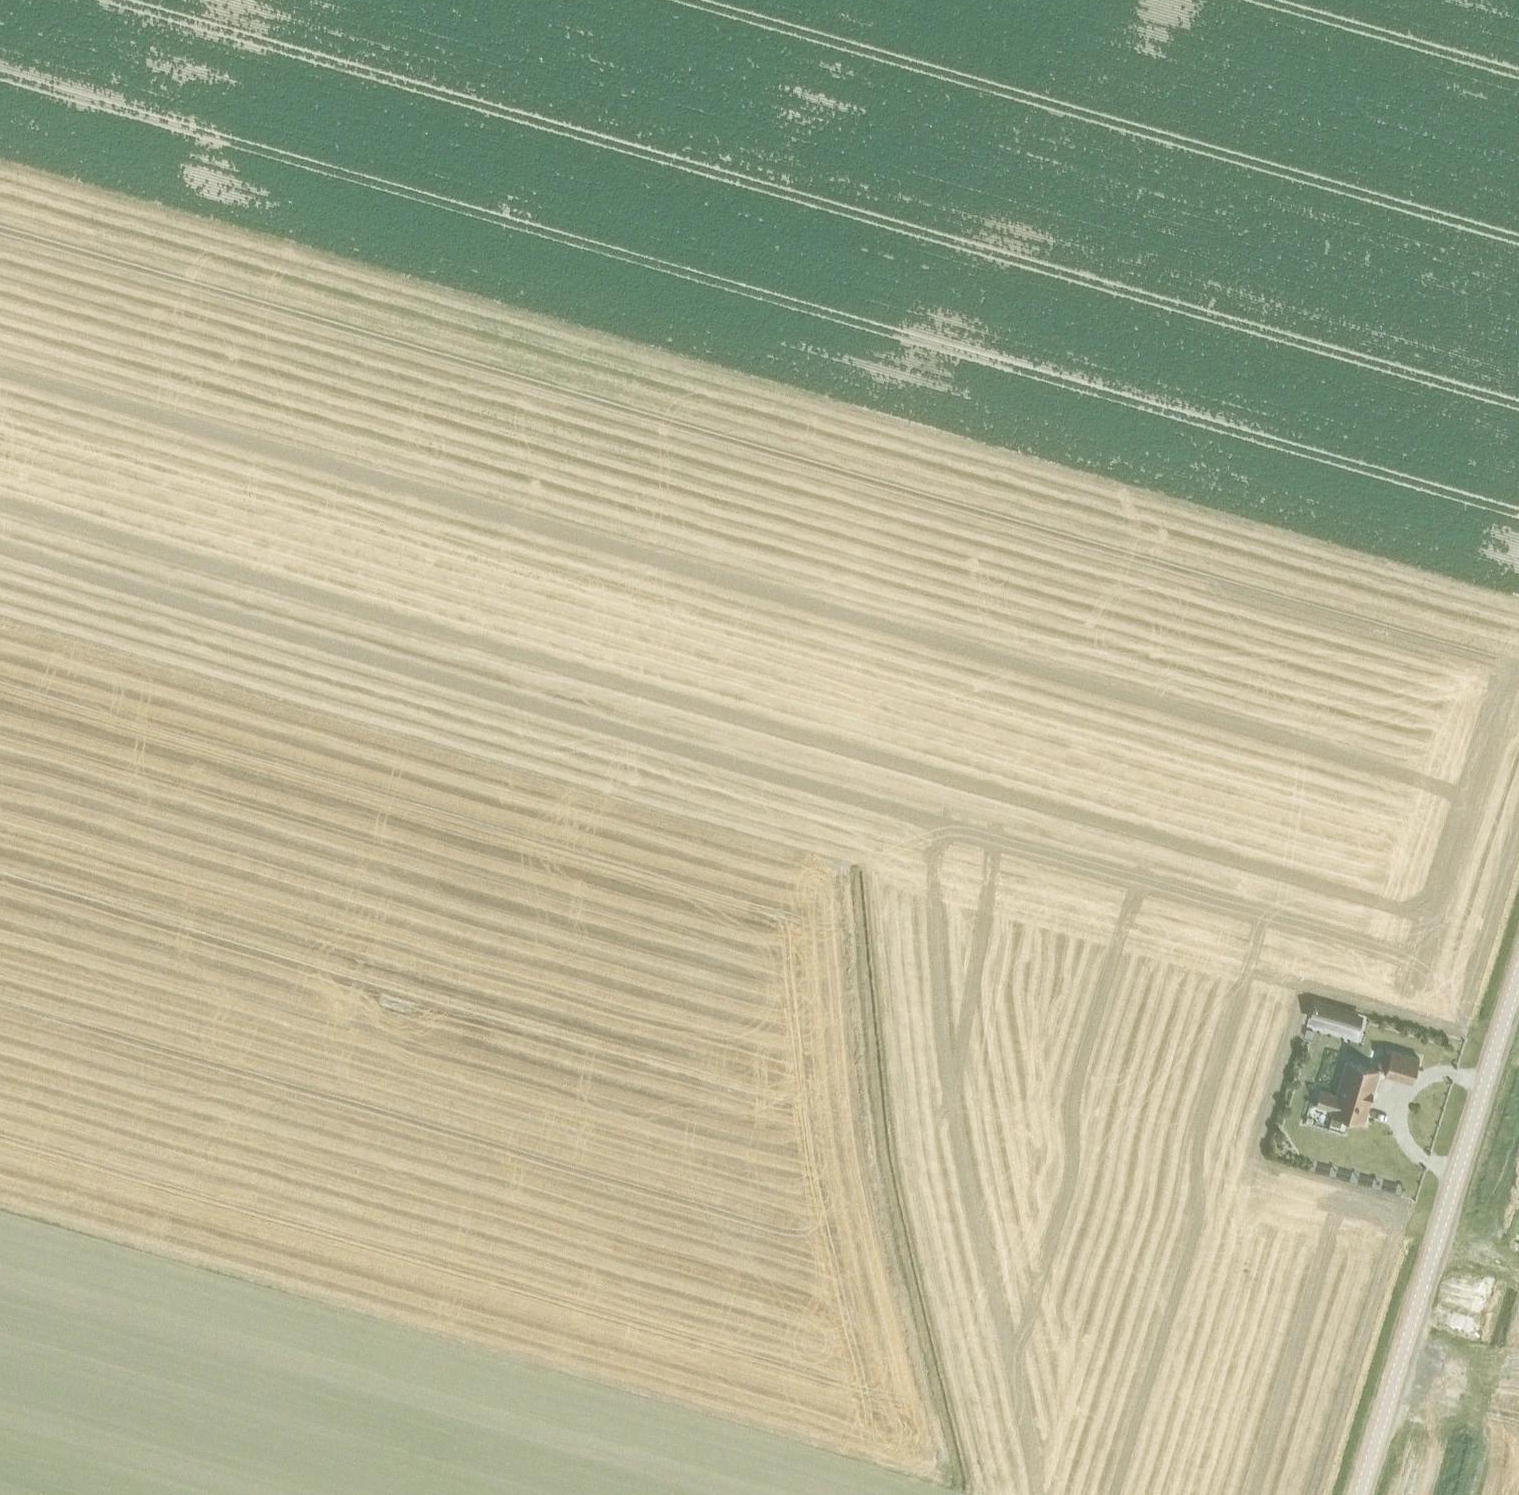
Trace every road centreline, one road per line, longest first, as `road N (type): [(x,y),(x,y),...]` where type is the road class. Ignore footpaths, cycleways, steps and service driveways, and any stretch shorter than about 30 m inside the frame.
road 1 (unclassified): [(1359,1494),(1518,975)]

